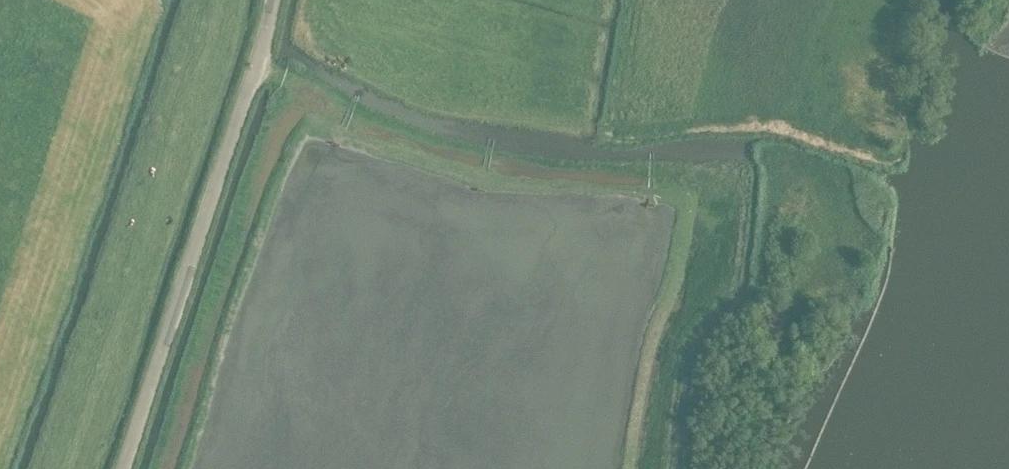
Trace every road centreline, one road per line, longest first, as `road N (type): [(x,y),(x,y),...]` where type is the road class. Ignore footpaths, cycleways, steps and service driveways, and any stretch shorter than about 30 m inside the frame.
road 1 (unclassified): [(123,468),(273,0)]

